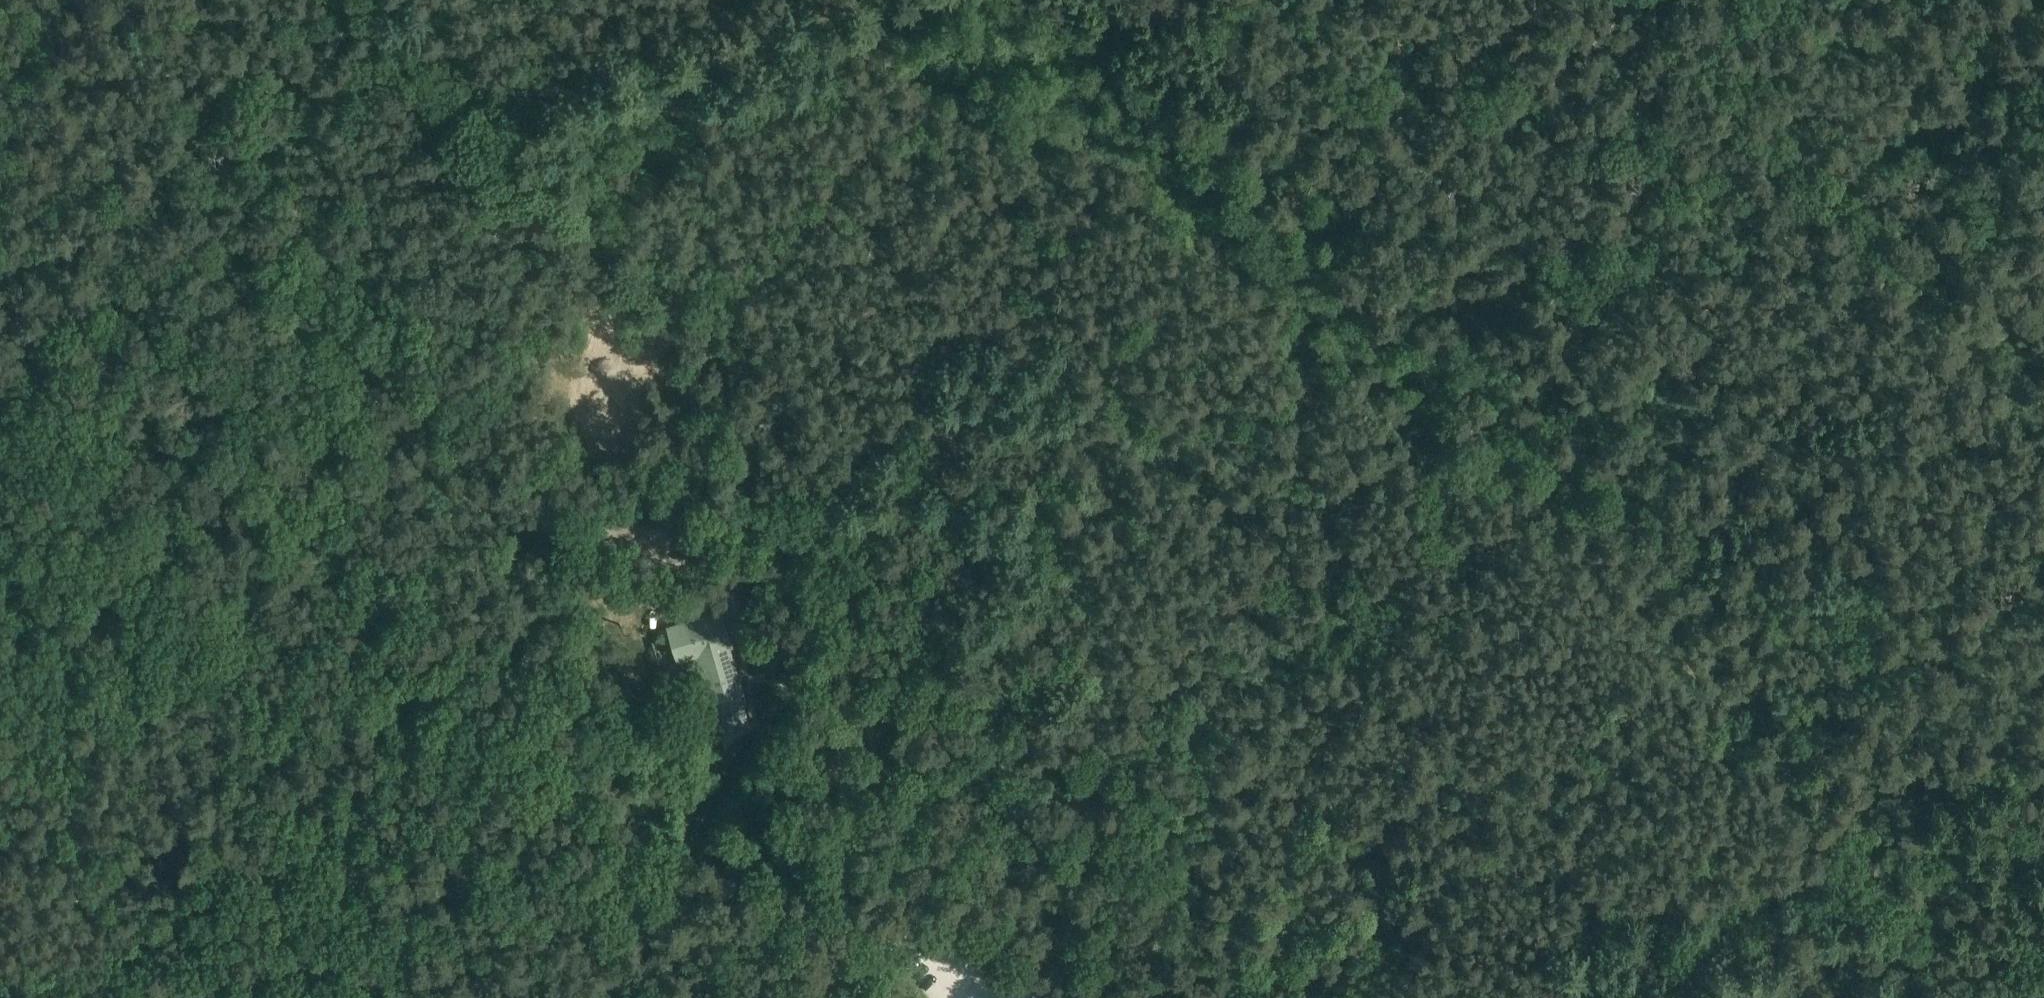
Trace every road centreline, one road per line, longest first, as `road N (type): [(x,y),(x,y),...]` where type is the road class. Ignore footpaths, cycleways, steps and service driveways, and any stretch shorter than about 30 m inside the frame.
road 1 (track): [(93,0),(282,166),(299,205),(289,297),(298,332),(441,471),(515,512),(584,529),(758,533)]
road 2 (track): [(758,533),(823,552),(841,563),(862,598),(867,651),(848,737),(851,790),(905,863),(916,899),(913,917),(858,970)]

